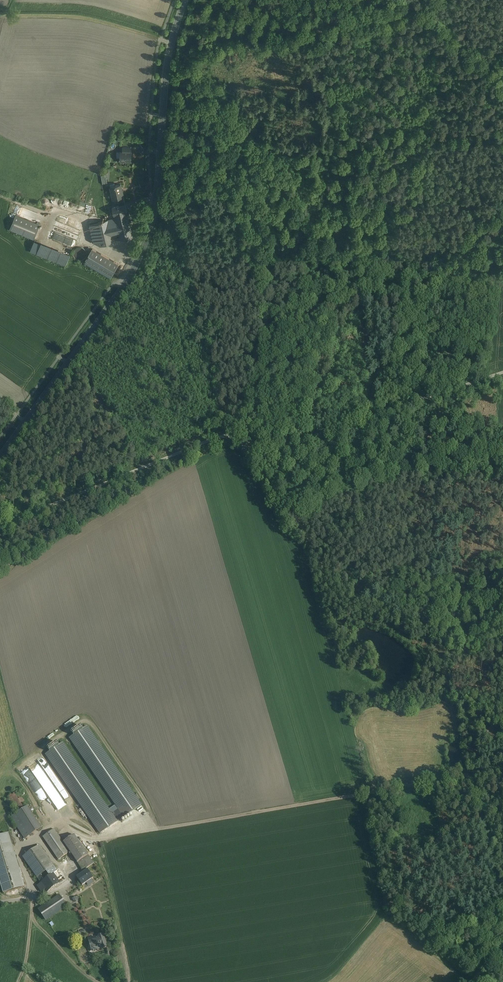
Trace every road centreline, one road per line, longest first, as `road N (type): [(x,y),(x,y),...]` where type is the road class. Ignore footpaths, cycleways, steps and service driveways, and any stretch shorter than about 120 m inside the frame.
road 1 (track): [(134,828),(465,775),(502,894)]
road 2 (secondary): [(0,456),(143,248),(155,208),(170,52)]
road 3 (track): [(277,309),(262,299),(219,163),(502,129)]
road 4 (track): [(239,440),(277,309),(410,279),(502,206)]
road 5 (track): [(206,0),(188,47),(306,40),(402,17),(414,7)]
road 6 (track): [(411,403),(436,474),(429,635)]
road 7 (track): [(222,437),(189,367),(168,282),(140,256)]
road 8 (track): [(502,274),(475,281),(456,300),(428,397)]
road 9 (track): [(502,82),(406,0)]
road 10 (track): [(375,415),(354,291)]

